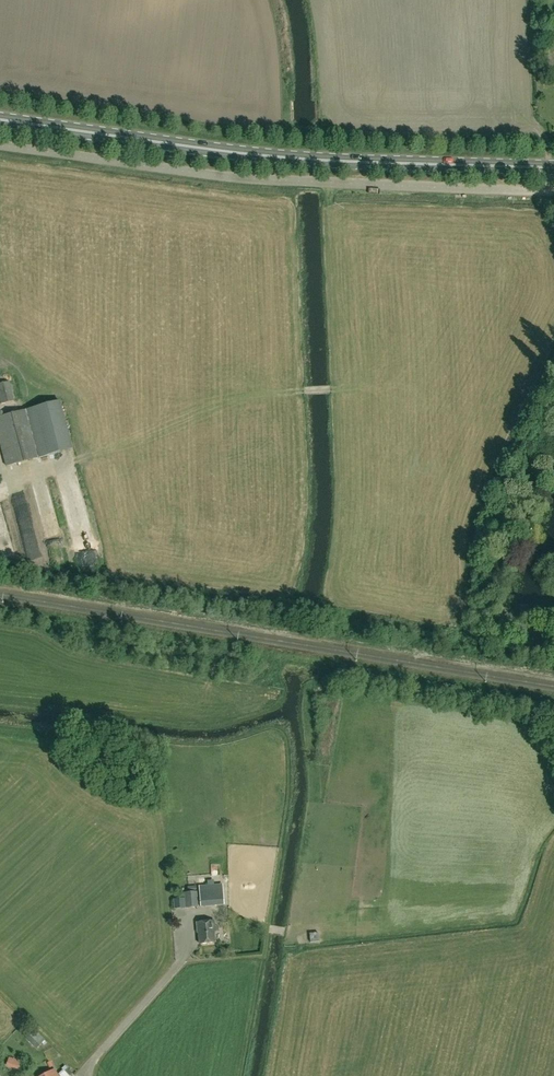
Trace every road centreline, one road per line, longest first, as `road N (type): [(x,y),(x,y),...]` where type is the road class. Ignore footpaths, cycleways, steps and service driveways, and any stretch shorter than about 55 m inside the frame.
road 1 (primary): [(553,167),(256,155),(0,119)]
road 2 (unclassified): [(553,191),(243,179),(0,145)]

